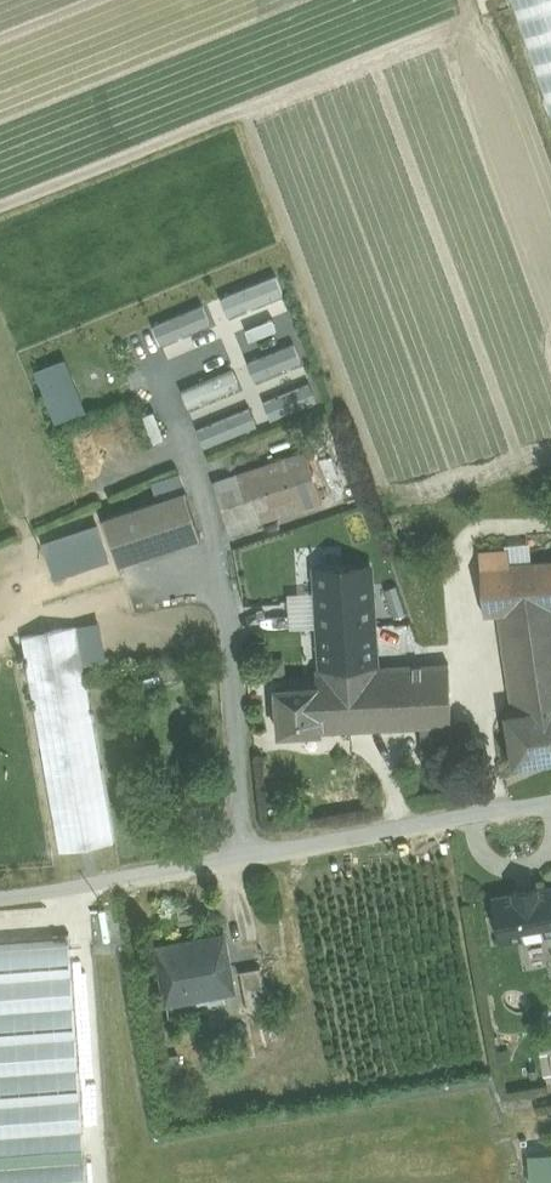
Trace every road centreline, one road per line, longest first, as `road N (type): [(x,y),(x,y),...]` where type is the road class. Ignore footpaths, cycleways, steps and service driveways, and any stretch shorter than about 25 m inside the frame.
road 1 (residential): [(0,903),(550,805)]

